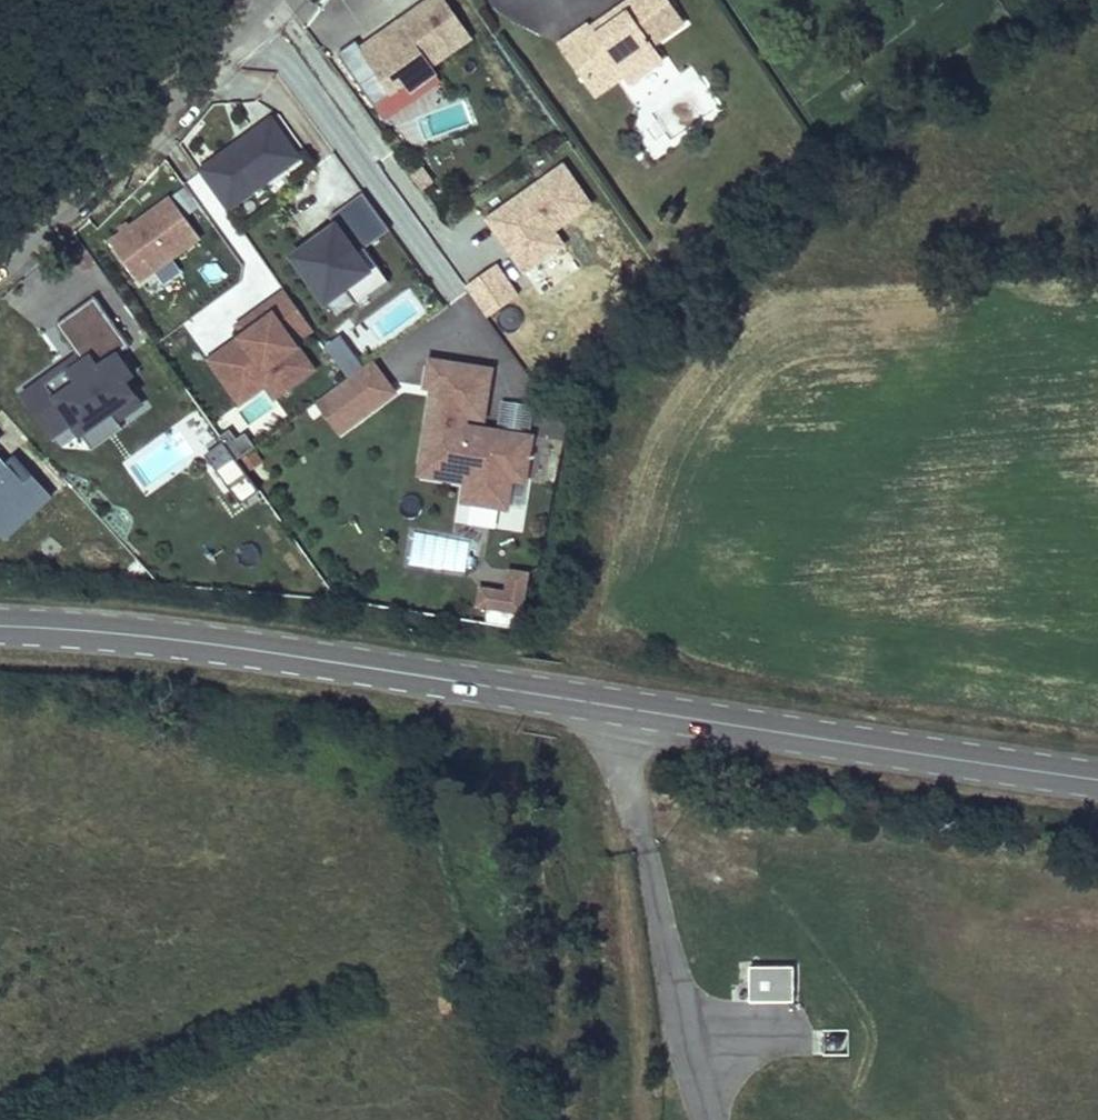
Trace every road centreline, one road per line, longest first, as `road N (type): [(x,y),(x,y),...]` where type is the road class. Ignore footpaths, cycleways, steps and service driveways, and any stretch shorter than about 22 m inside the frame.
road 1 (unclassified): [(0,628),(211,645),(1097,782)]
road 2 (unclassified): [(0,265),(272,0)]

